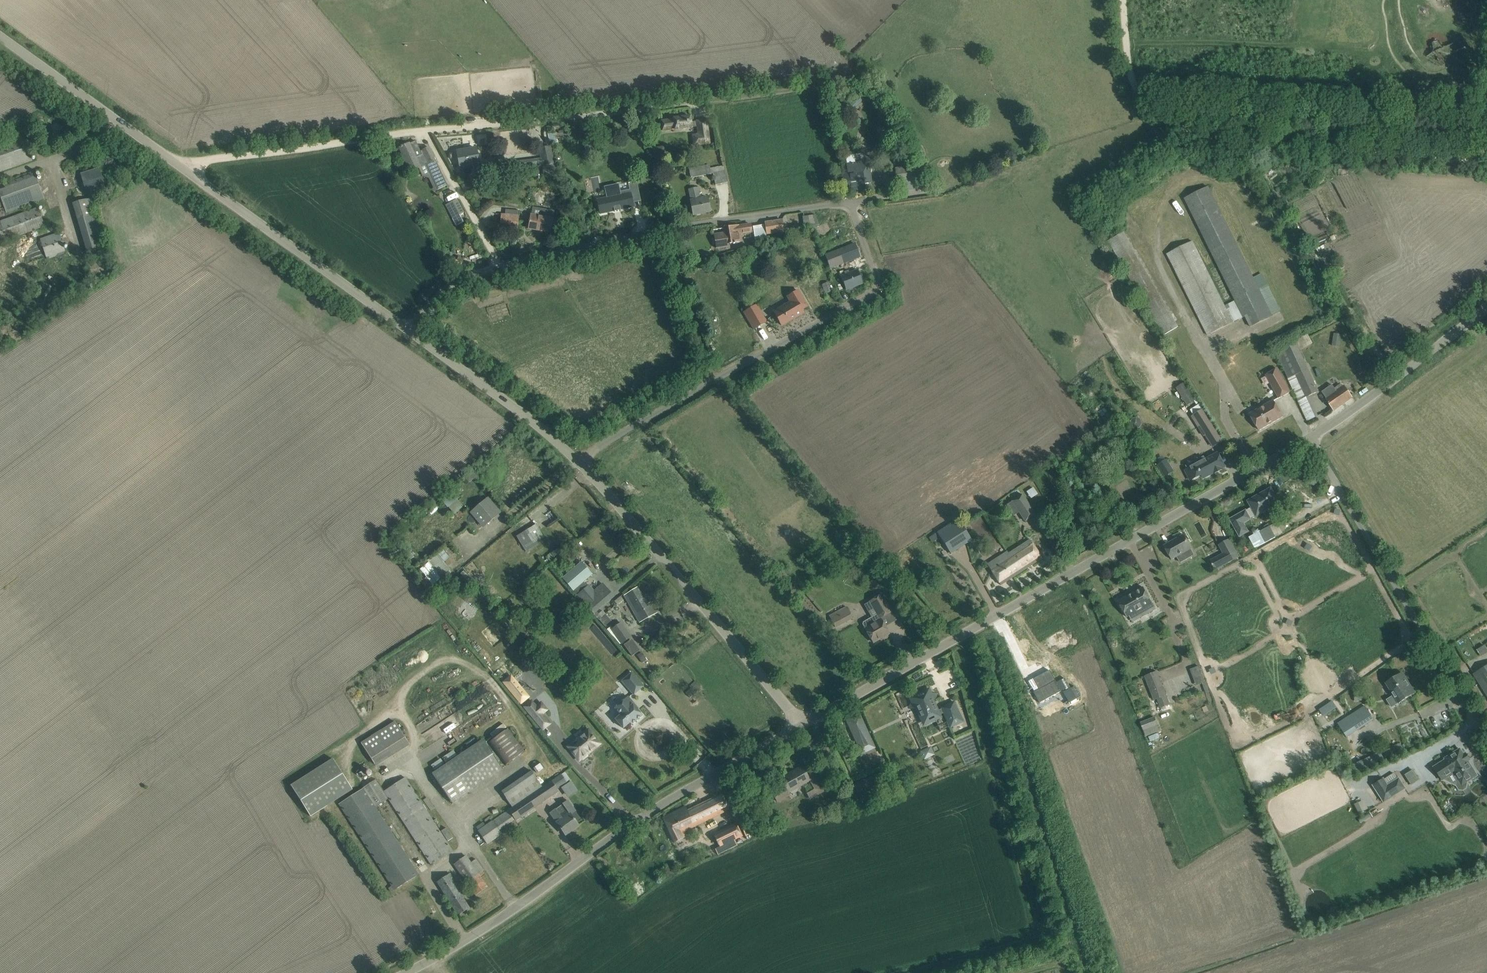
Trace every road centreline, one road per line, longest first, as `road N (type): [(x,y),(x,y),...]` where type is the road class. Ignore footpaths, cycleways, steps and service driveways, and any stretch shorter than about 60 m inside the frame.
road 1 (unclassified): [(800,726),(1310,439)]
road 2 (unclassified): [(406,972),(676,797),(800,726)]
road 3 (track): [(1486,157),(1213,142),(1143,102),(1127,58),(1122,0)]
road 4 (unclassified): [(578,462),(880,288),(850,202)]
road 5 (unclassified): [(426,130),(825,85)]
road 6 (unclassified): [(500,266),(666,228),(850,202)]
road 7 (unclassified): [(800,726),(578,462)]
road 8 (unclassified): [(1486,734),(1310,439)]
road 9 (unclassified): [(408,330),(187,171)]
road 10 (unclassified): [(187,171),(206,160),(426,130)]
road 11 (unclassified): [(0,36),(187,171)]
road 12 (unclassified): [(1310,439),(1486,309)]
road 13 (unclassified): [(578,462),(408,330)]
road 14 (unclassified): [(500,266),(426,130)]

